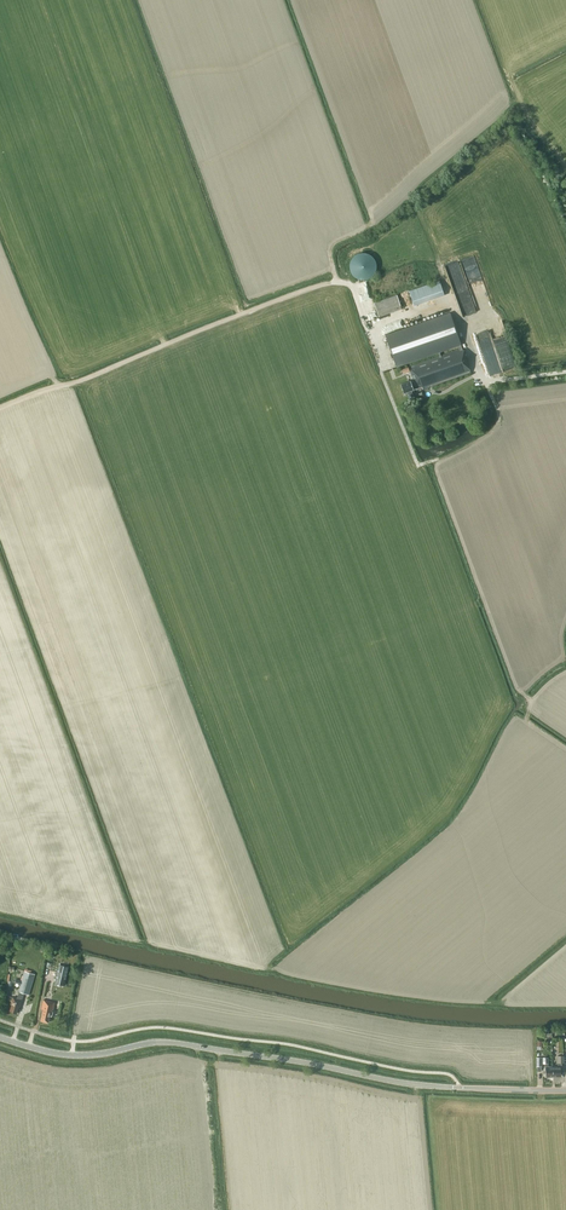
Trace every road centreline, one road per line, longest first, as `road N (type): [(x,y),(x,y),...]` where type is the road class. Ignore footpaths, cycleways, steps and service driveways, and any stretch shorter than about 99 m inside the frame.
road 1 (tertiary): [(565,1091),(411,1084),(166,1042),(71,1055),(0,1038)]

